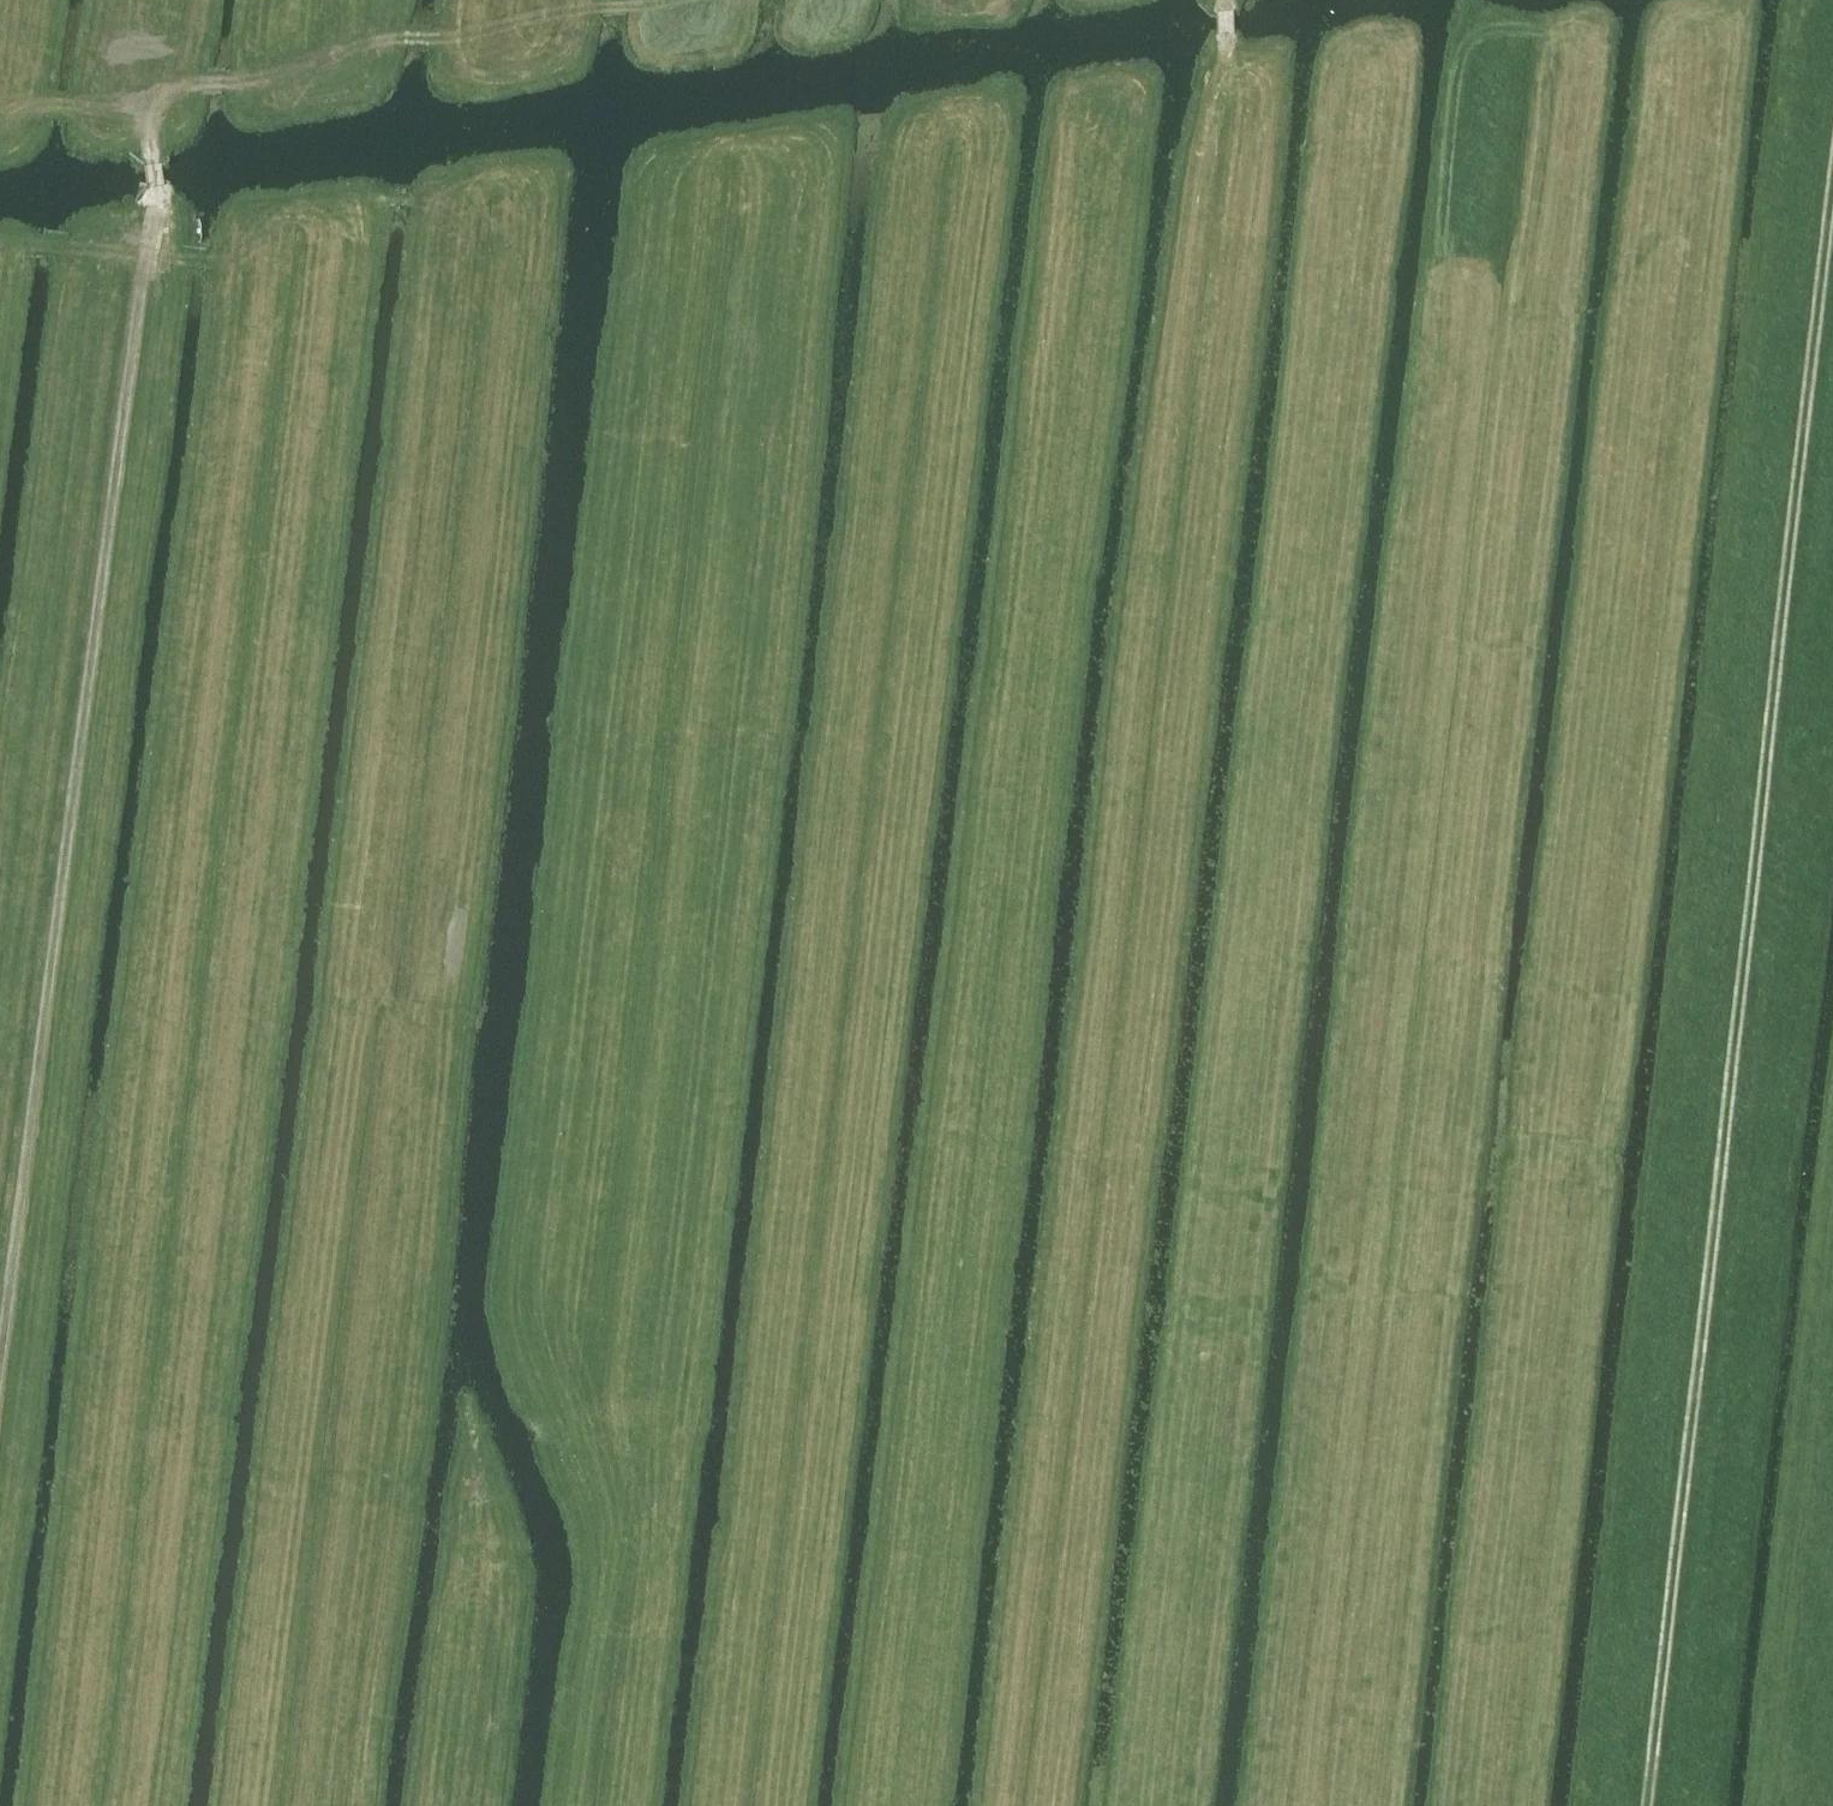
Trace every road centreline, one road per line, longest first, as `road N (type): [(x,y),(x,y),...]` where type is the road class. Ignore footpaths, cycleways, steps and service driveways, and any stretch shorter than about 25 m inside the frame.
road 1 (track): [(1642,1805),(1832,210)]

